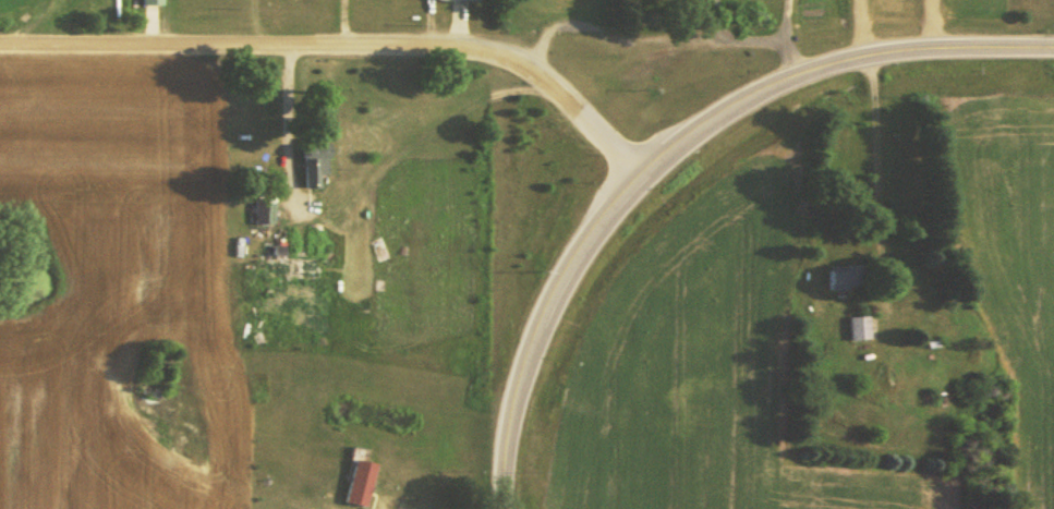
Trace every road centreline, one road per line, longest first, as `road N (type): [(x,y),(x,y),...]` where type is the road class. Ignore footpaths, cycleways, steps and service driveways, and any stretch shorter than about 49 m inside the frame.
road 1 (residential): [(641,173),(504,52),(0,47)]
road 2 (secondary): [(641,173),(705,122),(813,68),(867,53),(1053,47)]
road 3 (secondary): [(500,508),(502,455),(528,341),(558,275),(641,173)]

